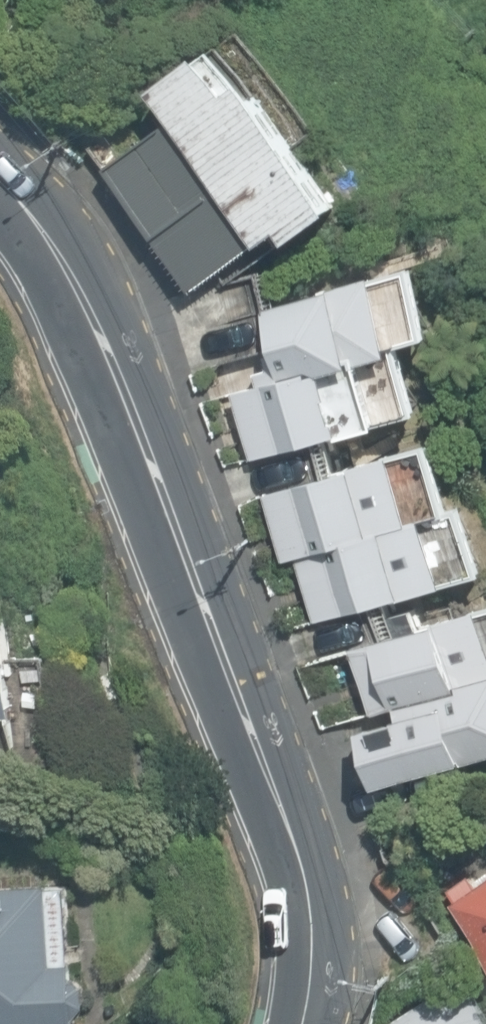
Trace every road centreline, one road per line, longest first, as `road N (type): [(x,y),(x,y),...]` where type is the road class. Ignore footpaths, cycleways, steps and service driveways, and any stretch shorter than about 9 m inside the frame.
road 1 (secondary): [(0,186),(67,274),(248,746),(303,900),(309,970),(297,1023)]

